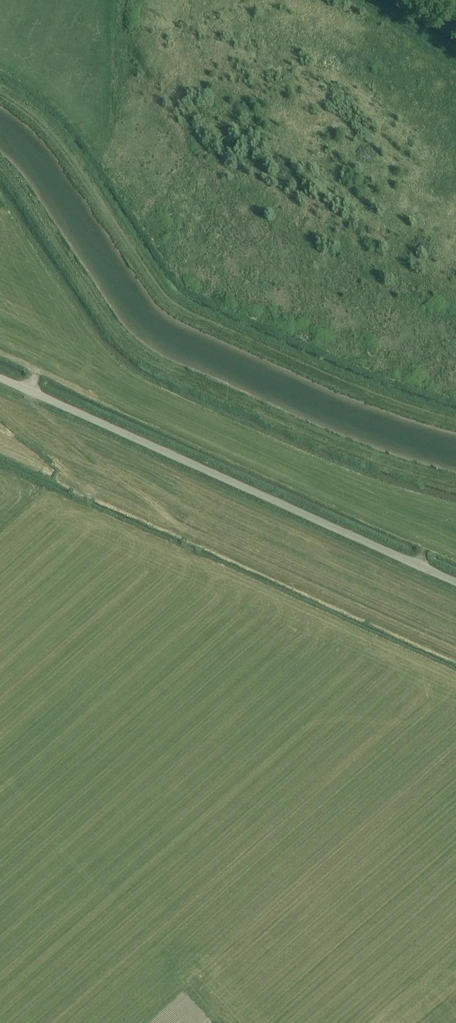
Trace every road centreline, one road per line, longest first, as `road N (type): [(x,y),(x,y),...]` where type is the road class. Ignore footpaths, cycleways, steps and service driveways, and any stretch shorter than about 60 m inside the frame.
road 1 (unclassified): [(455,580),(0,376)]
road 2 (track): [(28,389),(184,532),(183,556),(297,608)]

